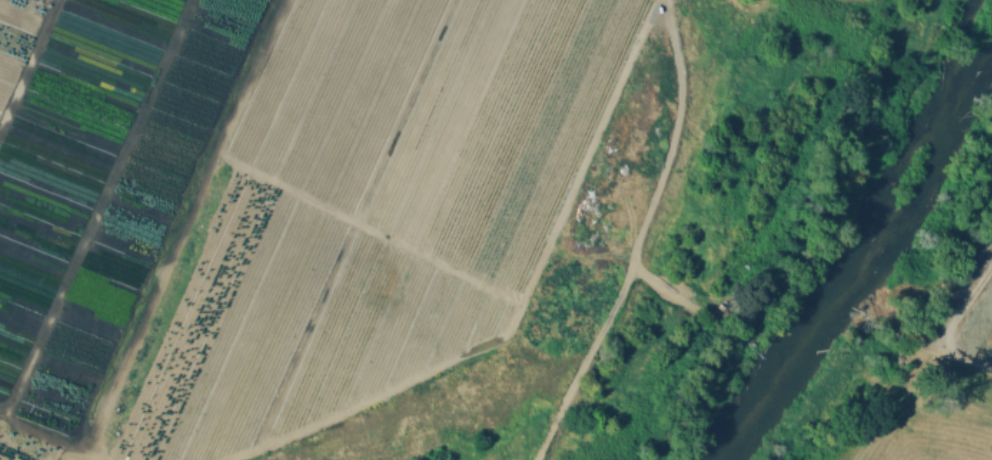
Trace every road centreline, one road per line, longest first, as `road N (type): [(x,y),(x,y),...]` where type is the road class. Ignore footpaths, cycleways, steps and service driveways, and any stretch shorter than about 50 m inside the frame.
road 1 (track): [(224,459),(467,351),(513,321),(660,0)]
road 2 (track): [(0,417),(80,443),(282,0)]
road 3 (track): [(660,0),(679,87),(669,145),(608,310),(533,459)]
road 4 (track): [(190,0),(3,418)]
road 5 (track): [(520,304),(214,152)]
road 6 (track): [(57,0),(0,129)]

